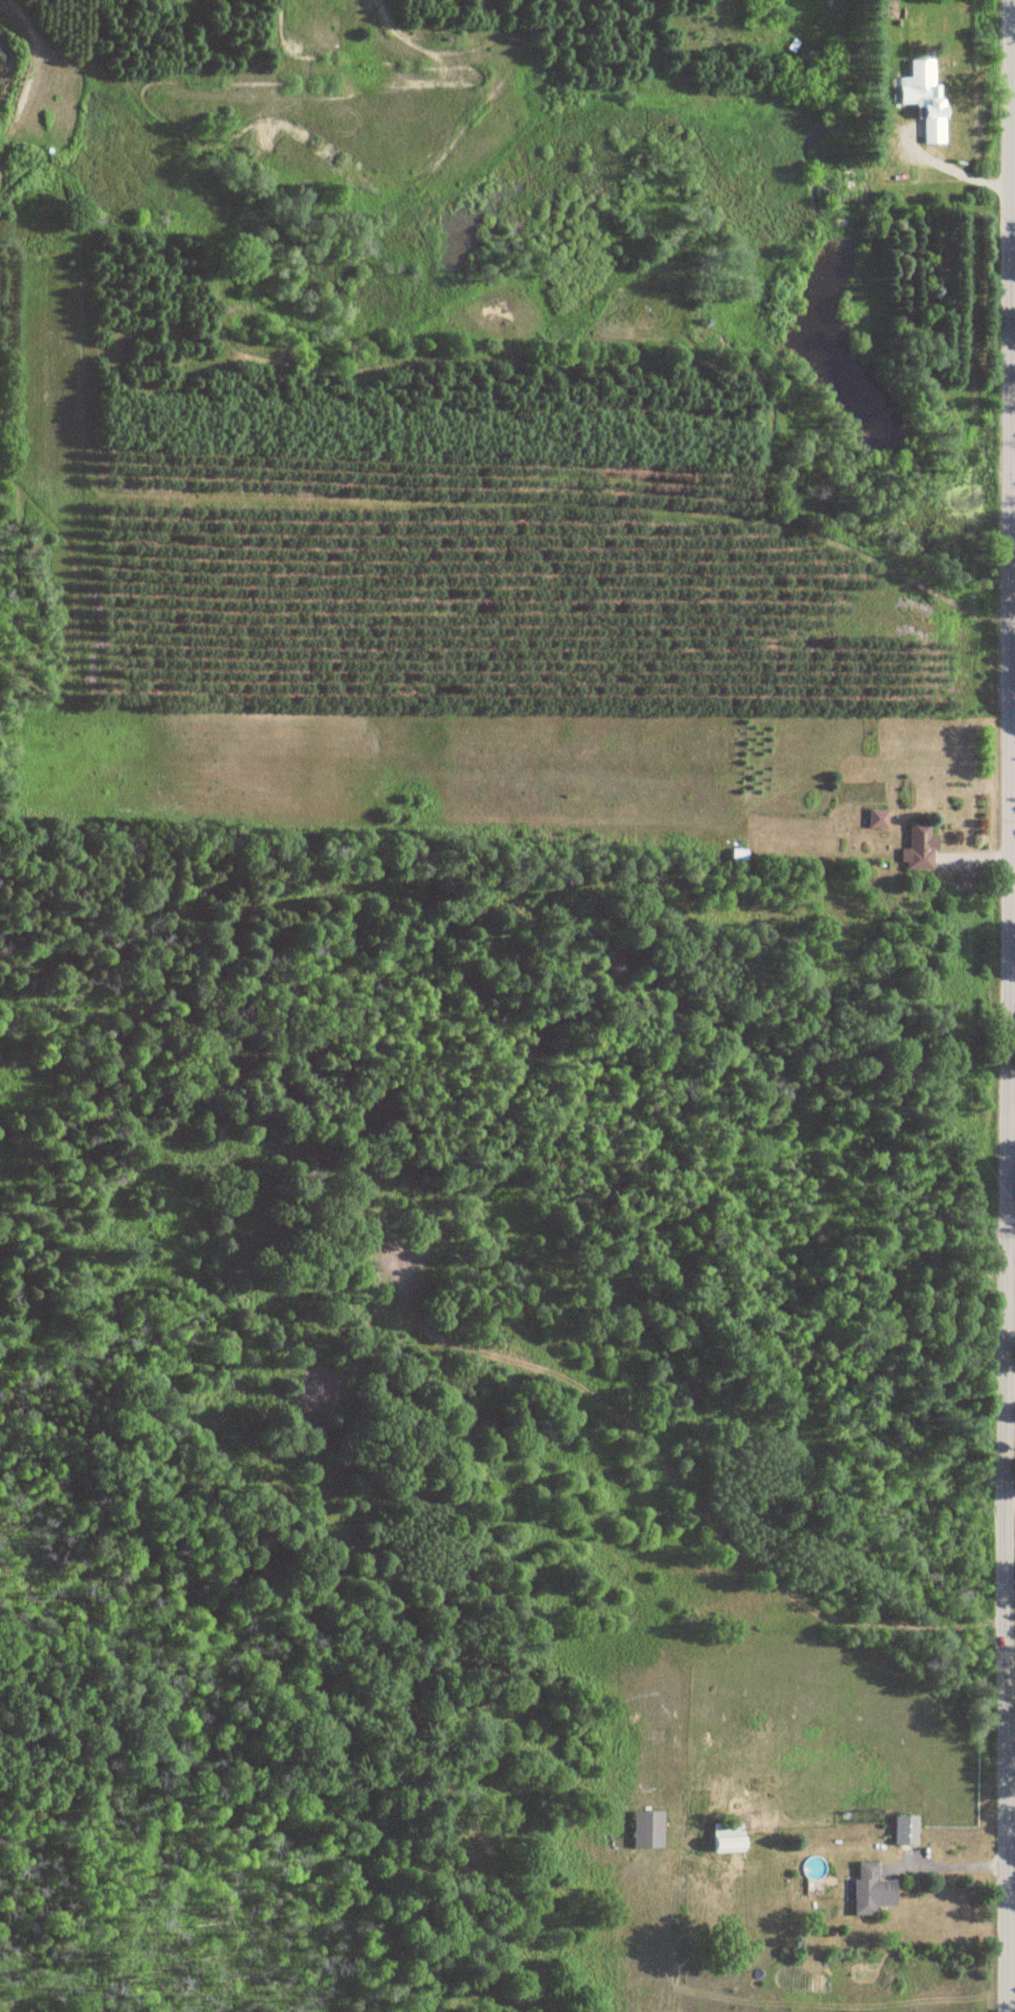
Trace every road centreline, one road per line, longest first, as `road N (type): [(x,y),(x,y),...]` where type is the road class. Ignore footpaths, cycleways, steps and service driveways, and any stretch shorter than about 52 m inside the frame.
road 1 (residential): [(1012,2011),(1001,1372),(1013,0)]

